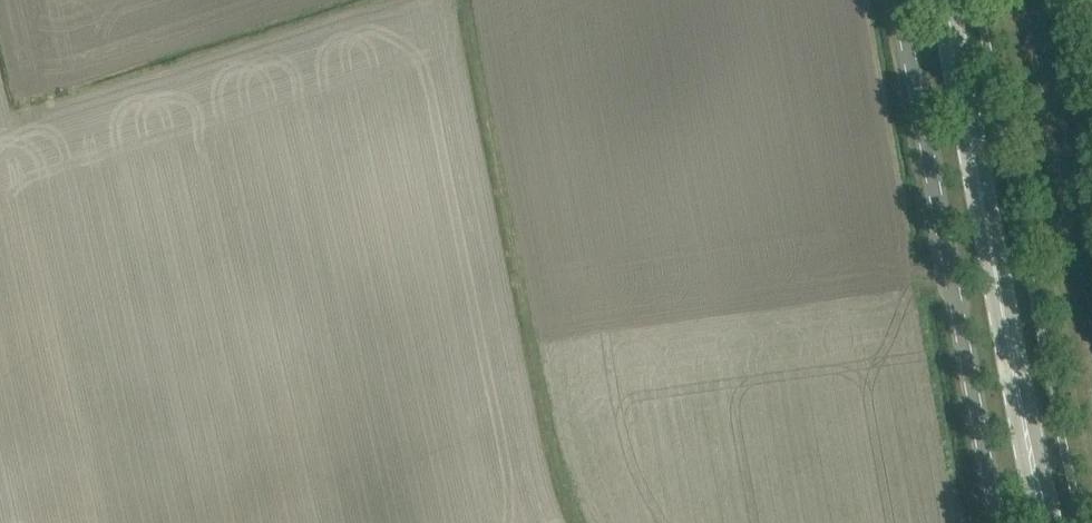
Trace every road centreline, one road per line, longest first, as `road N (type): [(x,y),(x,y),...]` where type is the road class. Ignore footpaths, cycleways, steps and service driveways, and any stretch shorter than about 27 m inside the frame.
road 1 (primary): [(1046,522),(945,0)]
road 2 (unclassified): [(1003,522),(904,0)]

